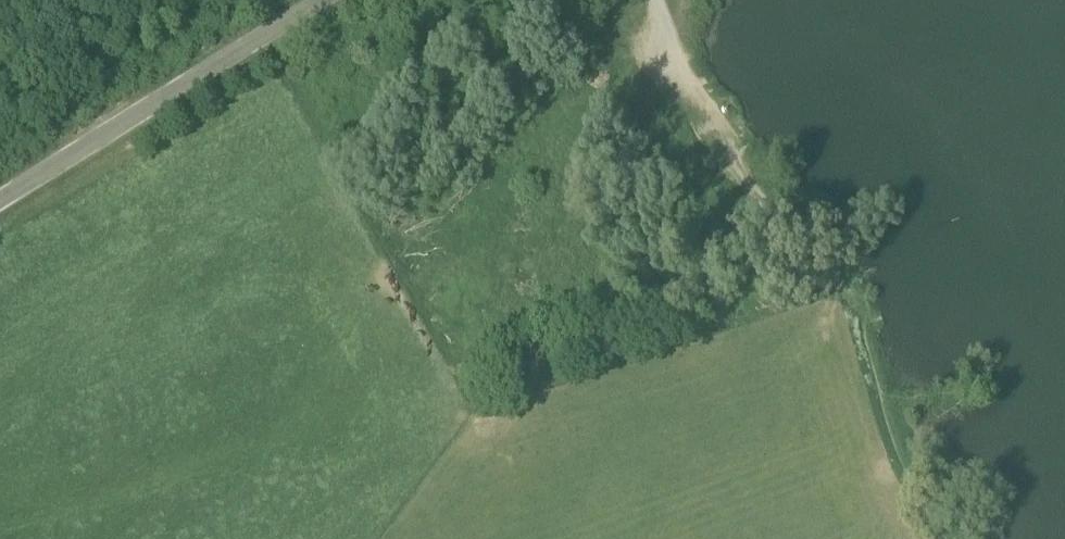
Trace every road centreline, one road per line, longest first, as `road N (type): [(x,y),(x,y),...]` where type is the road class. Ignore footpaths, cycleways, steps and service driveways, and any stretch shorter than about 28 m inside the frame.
road 1 (unclassified): [(0,199),(330,0)]

